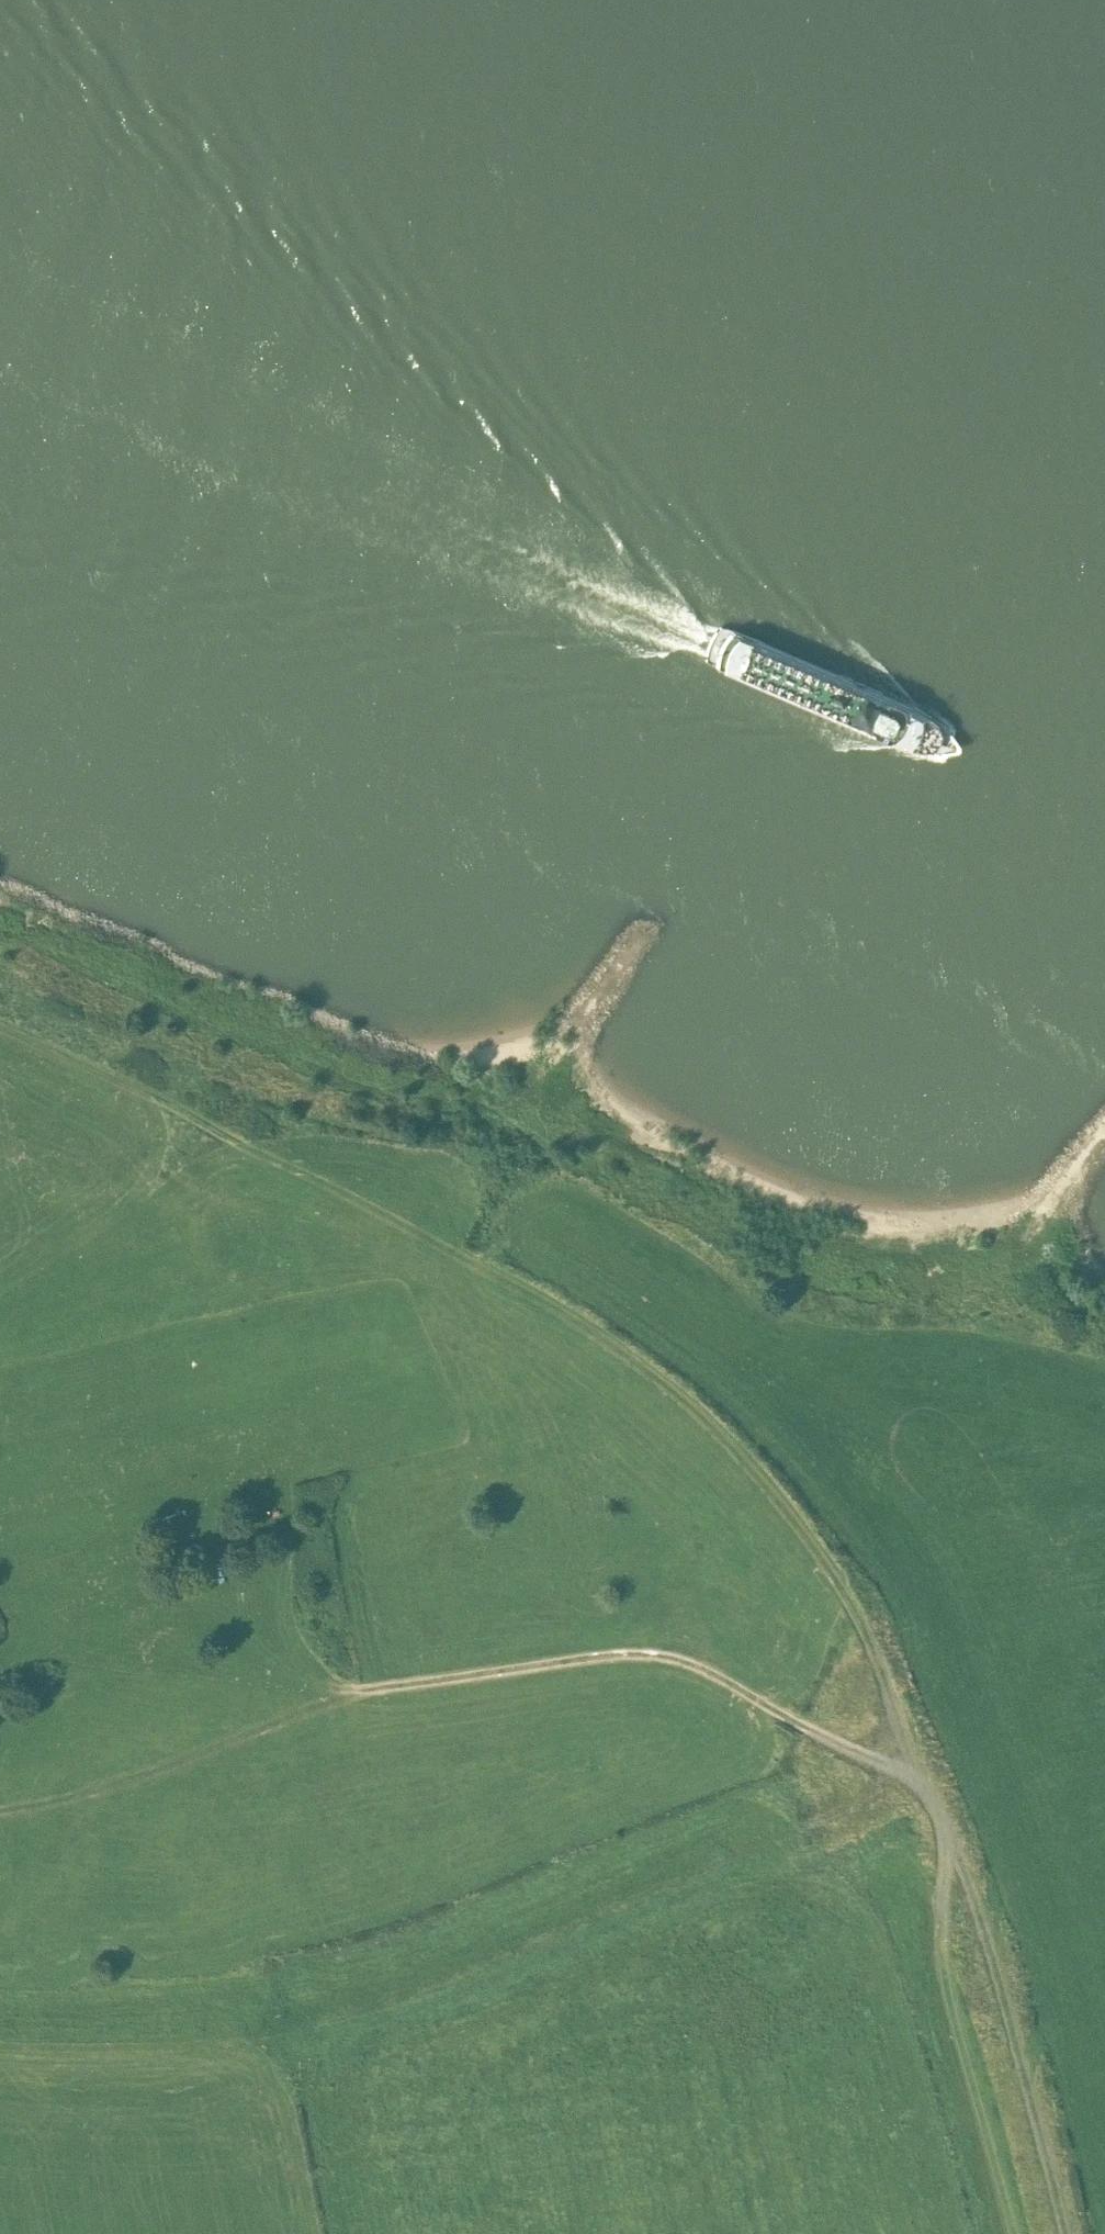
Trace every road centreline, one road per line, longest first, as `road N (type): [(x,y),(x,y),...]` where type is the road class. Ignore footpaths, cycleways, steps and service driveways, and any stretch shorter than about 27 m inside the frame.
road 1 (track): [(0,1013),(199,1109),(177,1175),(413,1235),(534,1289),(674,1380),(815,1542),(858,1613),(886,1685)]
road 2 (track): [(350,1688),(638,1649),(712,1667),(803,1725)]

